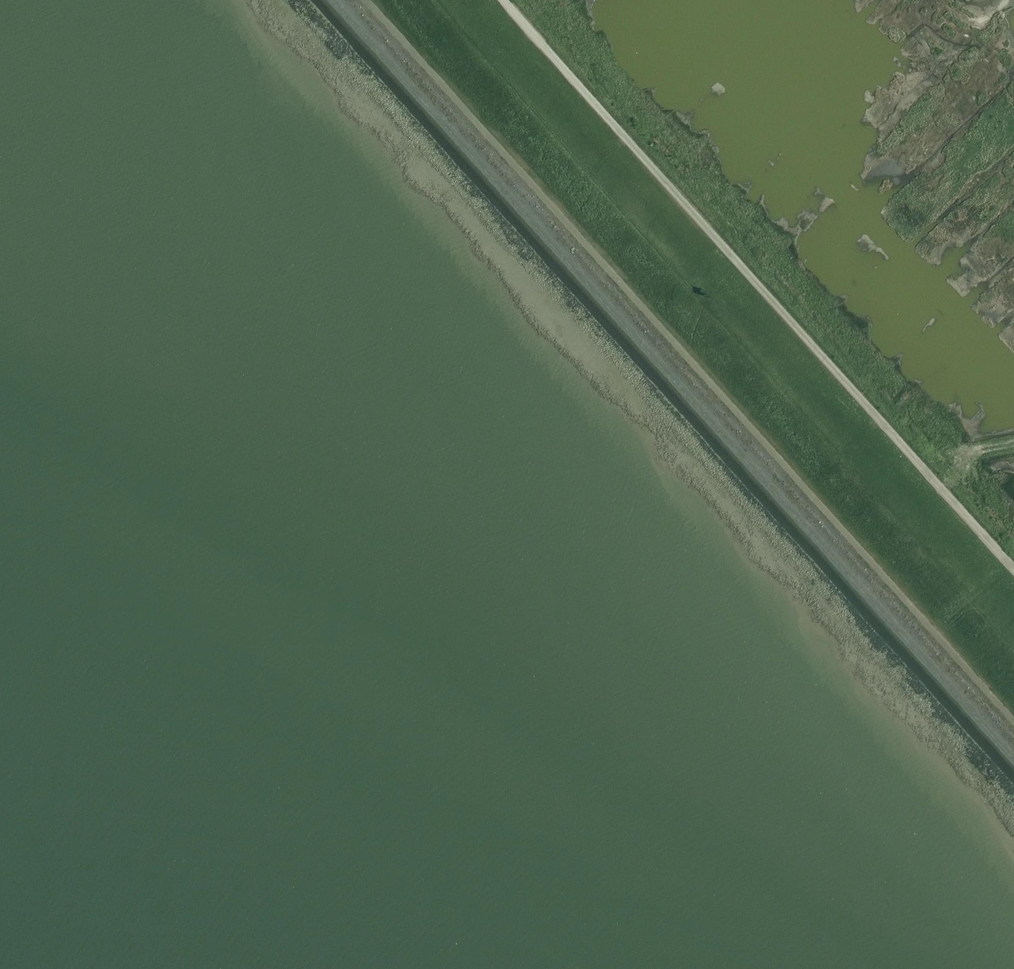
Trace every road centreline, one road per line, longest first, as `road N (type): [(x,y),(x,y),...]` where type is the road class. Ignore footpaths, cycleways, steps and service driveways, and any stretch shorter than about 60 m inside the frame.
road 1 (track): [(1013,569),(507,0)]

